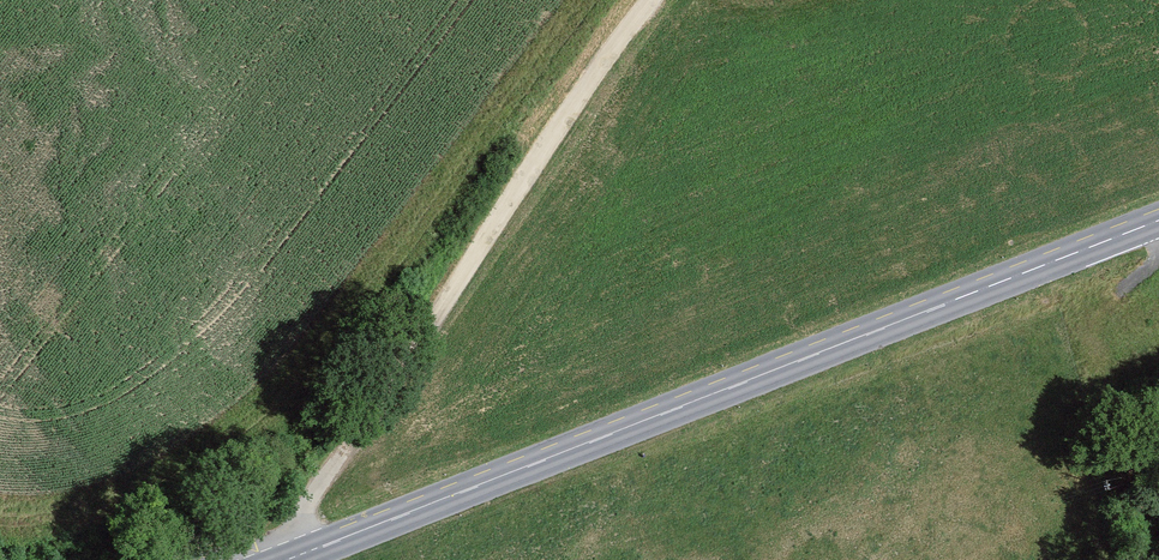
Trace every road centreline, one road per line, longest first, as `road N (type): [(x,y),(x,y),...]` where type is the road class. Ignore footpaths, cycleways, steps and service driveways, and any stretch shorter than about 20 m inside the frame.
road 1 (tertiary): [(294,559),(1158,221)]
road 2 (track): [(0,496),(76,498),(229,455),(344,346),(611,0)]
road 3 (track): [(662,0),(471,271),(285,559)]
road 4 (track): [(1158,258),(1109,309),(1099,377),(1158,548)]

